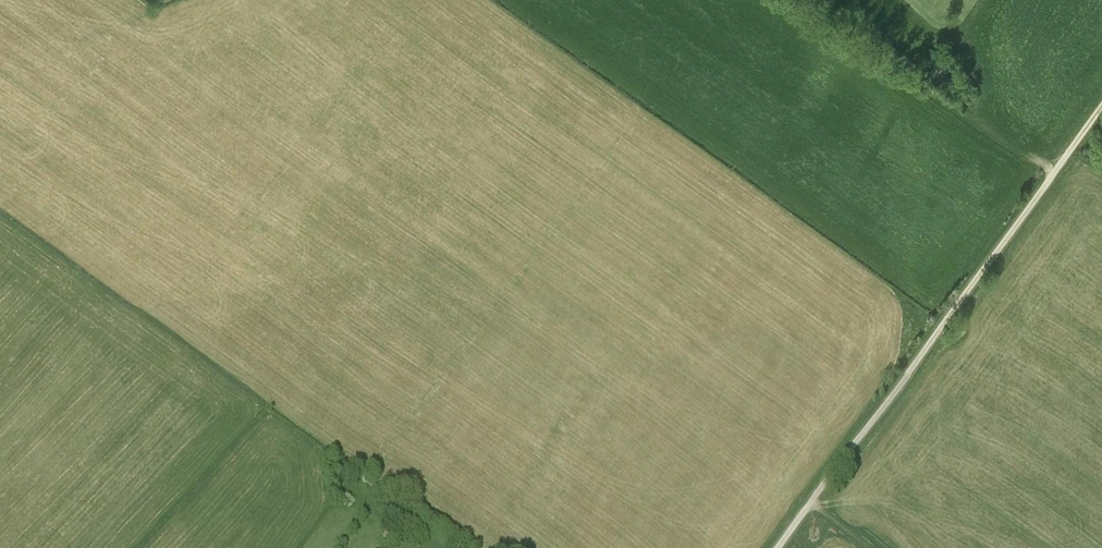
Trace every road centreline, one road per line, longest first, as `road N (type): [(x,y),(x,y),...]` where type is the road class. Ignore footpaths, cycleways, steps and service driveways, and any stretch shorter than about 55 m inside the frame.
road 1 (track): [(1101,112),(777,547)]

